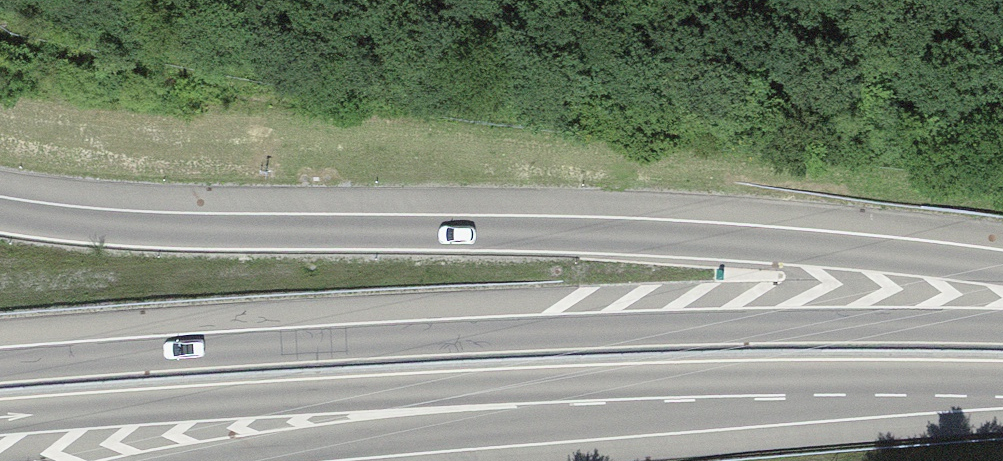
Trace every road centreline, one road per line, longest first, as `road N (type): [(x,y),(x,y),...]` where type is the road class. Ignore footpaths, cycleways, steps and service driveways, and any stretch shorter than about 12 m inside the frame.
road 1 (motorway): [(1002,269),(666,233),(134,225),(0,212)]
road 2 (motorway): [(1002,326),(612,324),(0,360)]
road 3 (motorway): [(0,421),(622,385)]
road 4 (motorway): [(203,460),(622,385)]
road 5 (motorway): [(622,385),(1002,382)]

